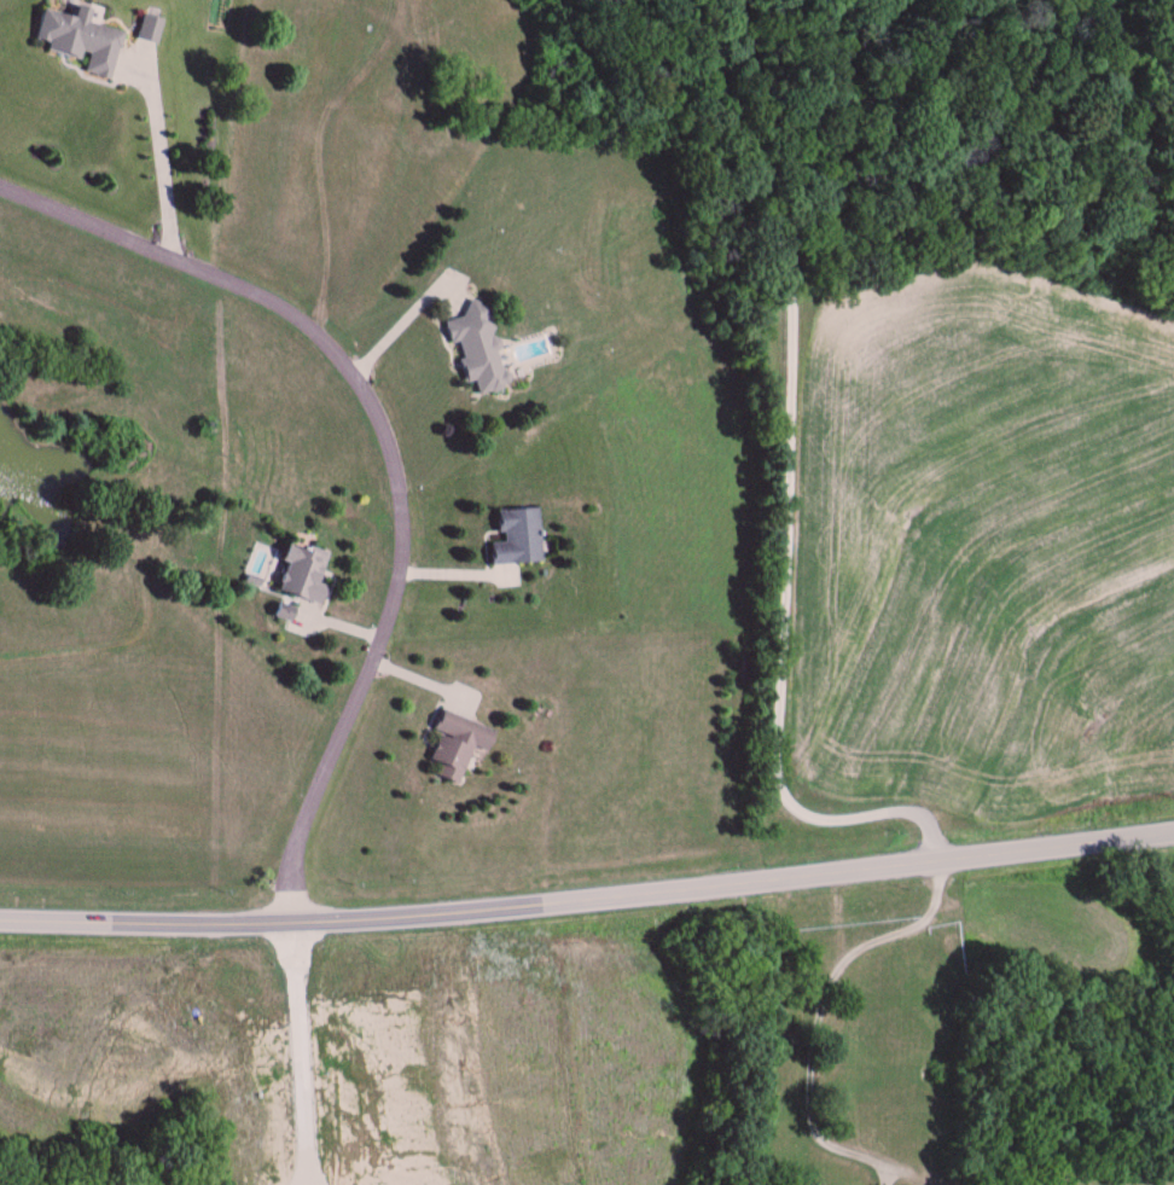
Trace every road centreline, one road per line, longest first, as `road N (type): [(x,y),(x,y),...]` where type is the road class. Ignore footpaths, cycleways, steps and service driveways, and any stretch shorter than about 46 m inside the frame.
road 1 (secondary): [(1173,809),(608,891),(291,918),(0,913)]
road 2 (residential): [(291,918),(301,826),(376,652),(407,519),(396,424),(308,306),(0,187)]

